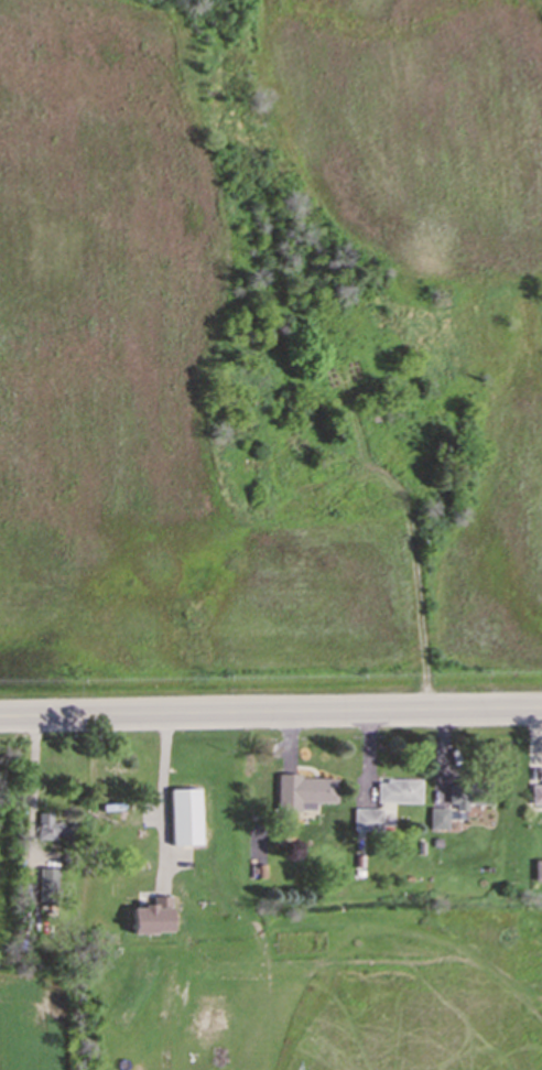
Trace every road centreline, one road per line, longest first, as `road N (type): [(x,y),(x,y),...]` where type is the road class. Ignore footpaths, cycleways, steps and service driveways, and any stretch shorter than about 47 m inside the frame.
road 1 (secondary): [(0,716),(541,708)]

